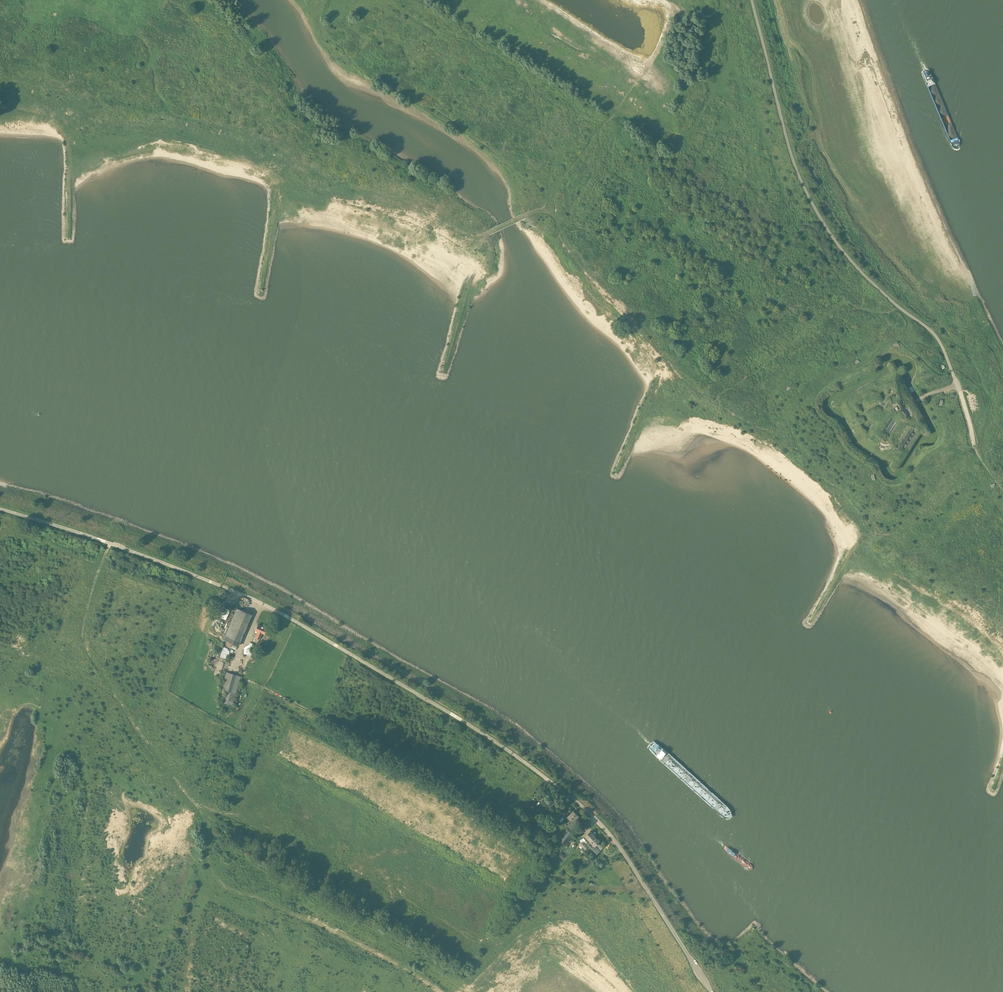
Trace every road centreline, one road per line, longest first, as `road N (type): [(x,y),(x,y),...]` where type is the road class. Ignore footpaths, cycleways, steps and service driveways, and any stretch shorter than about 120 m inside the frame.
road 1 (unclassified): [(712,991),(609,832),(565,792),(468,724),(222,586)]
road 2 (track): [(7,536),(198,599),(213,600),(222,586)]
road 3 (track): [(924,221),(954,330),(942,344)]
road 4 (track): [(0,650),(37,657),(117,696)]

